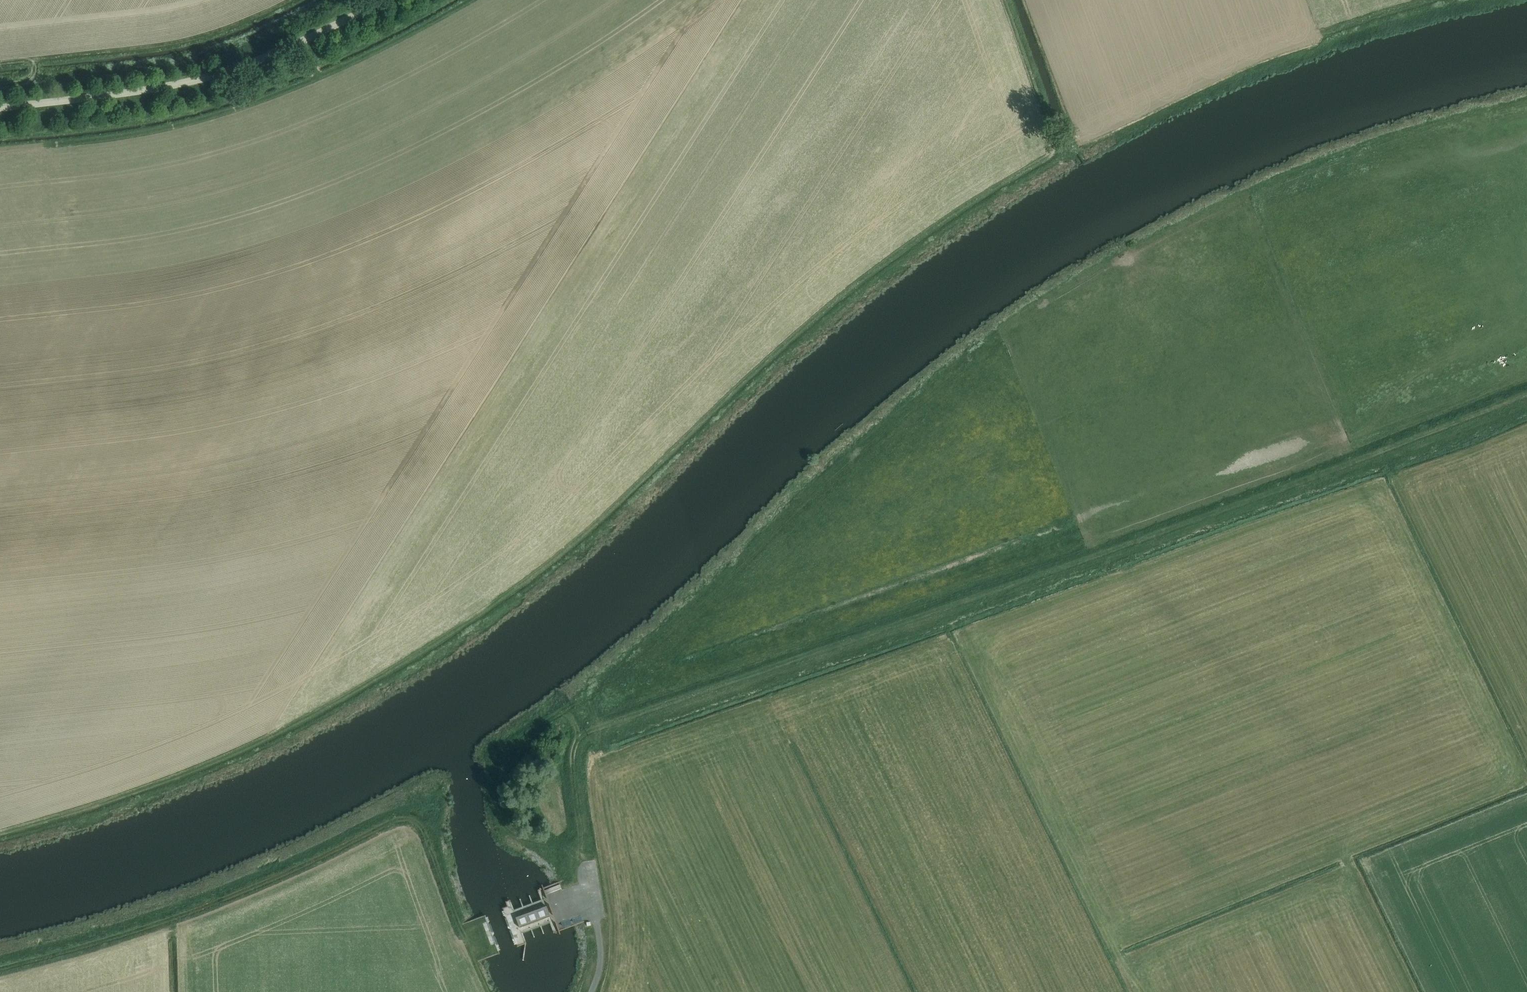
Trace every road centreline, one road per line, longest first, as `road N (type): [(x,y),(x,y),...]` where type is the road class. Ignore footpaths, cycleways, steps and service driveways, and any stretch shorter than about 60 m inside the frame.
road 1 (unclassified): [(375,0),(209,74),(0,108)]

